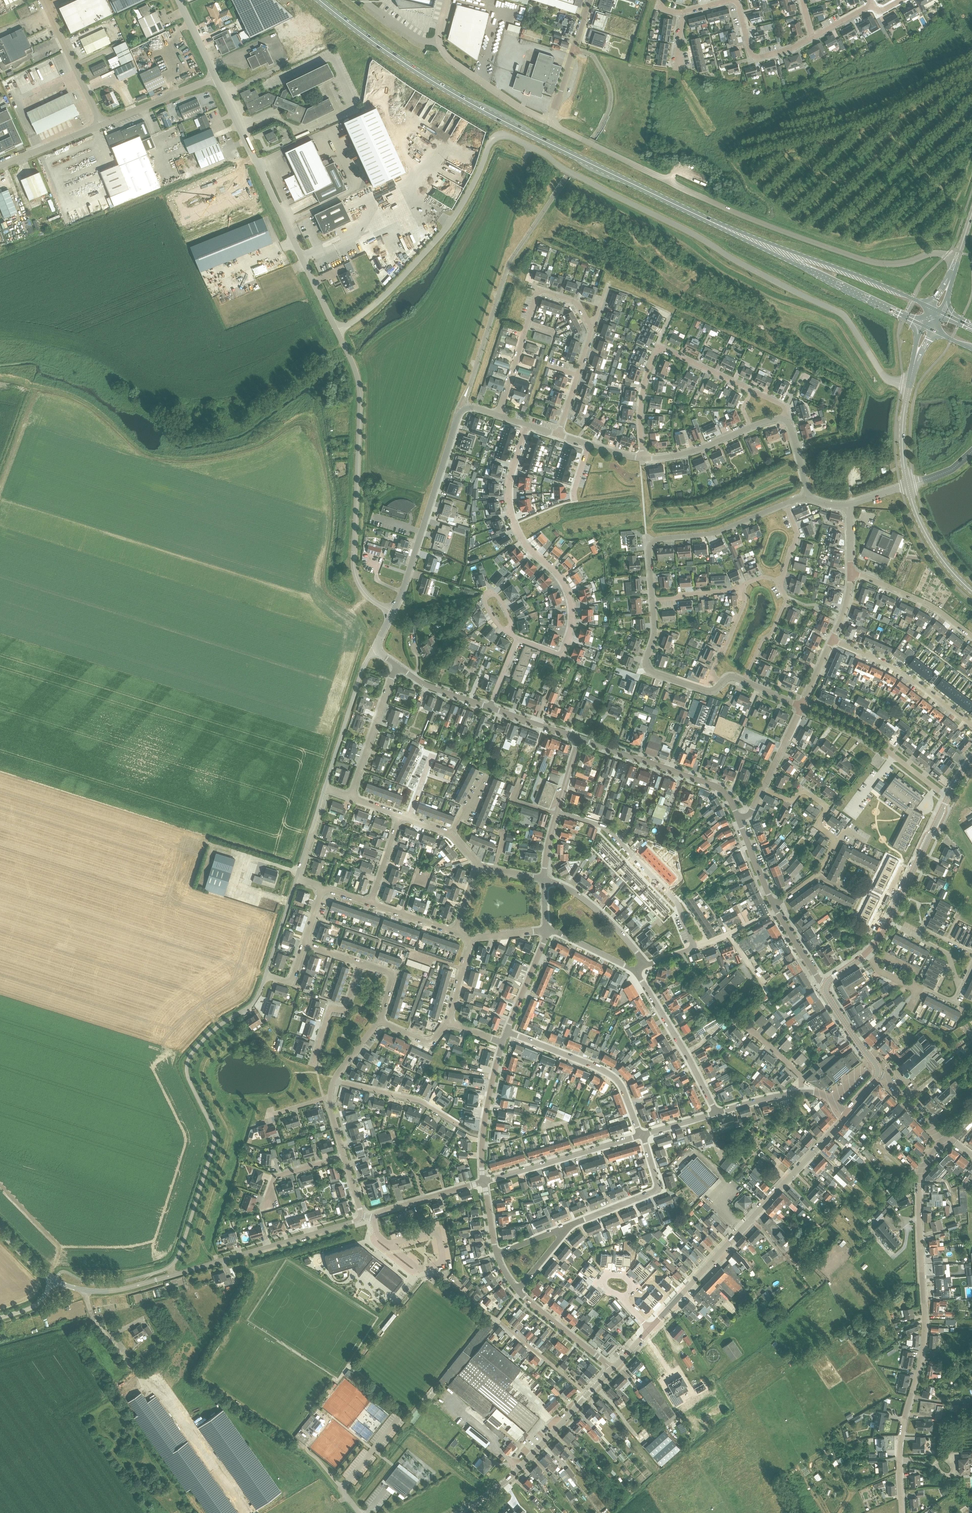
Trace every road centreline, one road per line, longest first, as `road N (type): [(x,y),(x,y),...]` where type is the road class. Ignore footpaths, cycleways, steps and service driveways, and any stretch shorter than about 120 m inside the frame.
road 1 (unclassified): [(336,330),(386,295),(444,232),(492,140),(505,135),(840,312),(884,376),(910,385)]
road 2 (primary): [(710,221),(477,107),(320,0)]
road 3 (residential): [(958,257),(885,264),(855,257),(750,219),(553,120)]
road 4 (unclassified): [(902,1512),(900,1446),(925,1332),(919,1184)]
road 5 (unclassified): [(54,1283),(118,1290),(362,1216)]
road 6 (residential): [(394,611),(359,578),(359,380),(336,330)]
road 7 (residential): [(517,639),(559,655),(572,622),(564,584),(525,543),(511,512),(510,479),(527,424)]
road 8 (tertiary): [(650,1329),(847,1112)]
road 9 (unclassified): [(336,330),(216,78)]
road 10 (primary): [(931,308),(710,221)]
road 11 (primary): [(710,221),(923,326)]
road 12 (unclassified): [(394,611),(461,410)]
road 13 (residential): [(556,812),(612,833),(677,901),(695,948)]
road 14 (residential): [(499,415),(538,290),(577,302),(592,330)]
road 15 (residential): [(653,600),(655,540),(718,532),(786,504)]
road 16 (residential): [(739,819),(709,784),(579,739)]
road 17 (residential): [(641,1134),(614,1076),(508,1032)]
road 18 (tertiary): [(457,1512),(509,1478),(588,1394)]
road 19 (residential): [(948,797),(865,734),(802,706)]
road 20 (residential): [(683,12),(738,3),(758,57),(813,37)]
road 21 (residential): [(971,725),(897,667),(832,640)]
road 22 (residential): [(484,1182),(641,1134)]
road 23 (residential): [(717,1113),(637,970)]
road 24 (residential): [(723,683),(708,691),(646,668),(653,600)]
road 25 (residential): [(574,1224),(659,1188),(641,1134)]
road 26 (unclassified): [(326,787),(374,649)]
road 27 (residential): [(484,1182),(483,1137),(503,1043)]
road 28 (residential): [(553,120),(454,63),(439,42)]
road 29 (tertiary): [(888,922),(948,797)]
road 30 (unclassified): [(352,797),(399,667)]
road 31 (unclassified): [(102,125),(43,0)]
road 32 (residential): [(971,635),(914,596),(851,572)]
road 33 (residential): [(646,965),(606,916),(544,880)]
road 34 (residential): [(458,1125),(420,1100),(335,1080)]
road 35 (residential): [(553,120),(589,0)]
road 36 (tertiary): [(971,590),(937,552),(908,485)]
road 37 (unclassified): [(102,125),(216,78)]
road 38 (residential): [(613,1369),(519,1292)]

